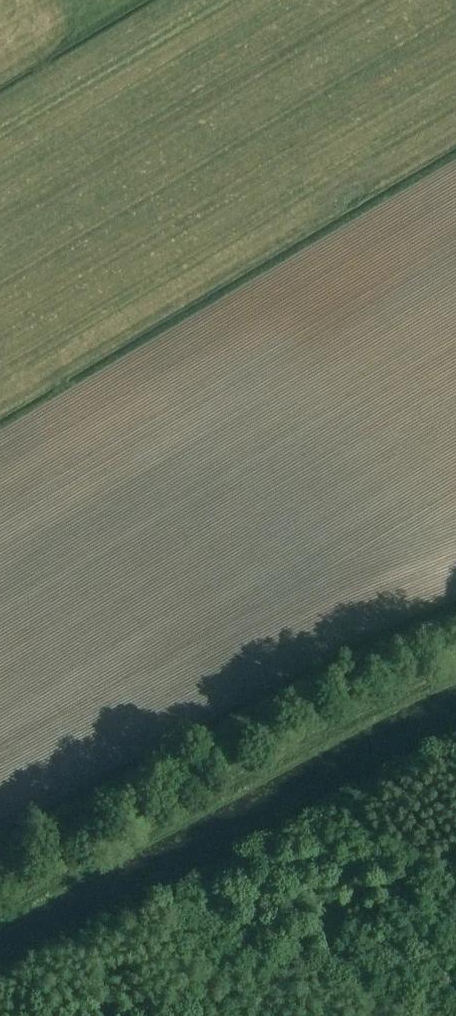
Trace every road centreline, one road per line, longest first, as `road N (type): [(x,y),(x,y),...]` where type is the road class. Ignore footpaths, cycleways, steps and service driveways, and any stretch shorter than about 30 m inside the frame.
road 1 (track): [(0,911),(455,670)]

